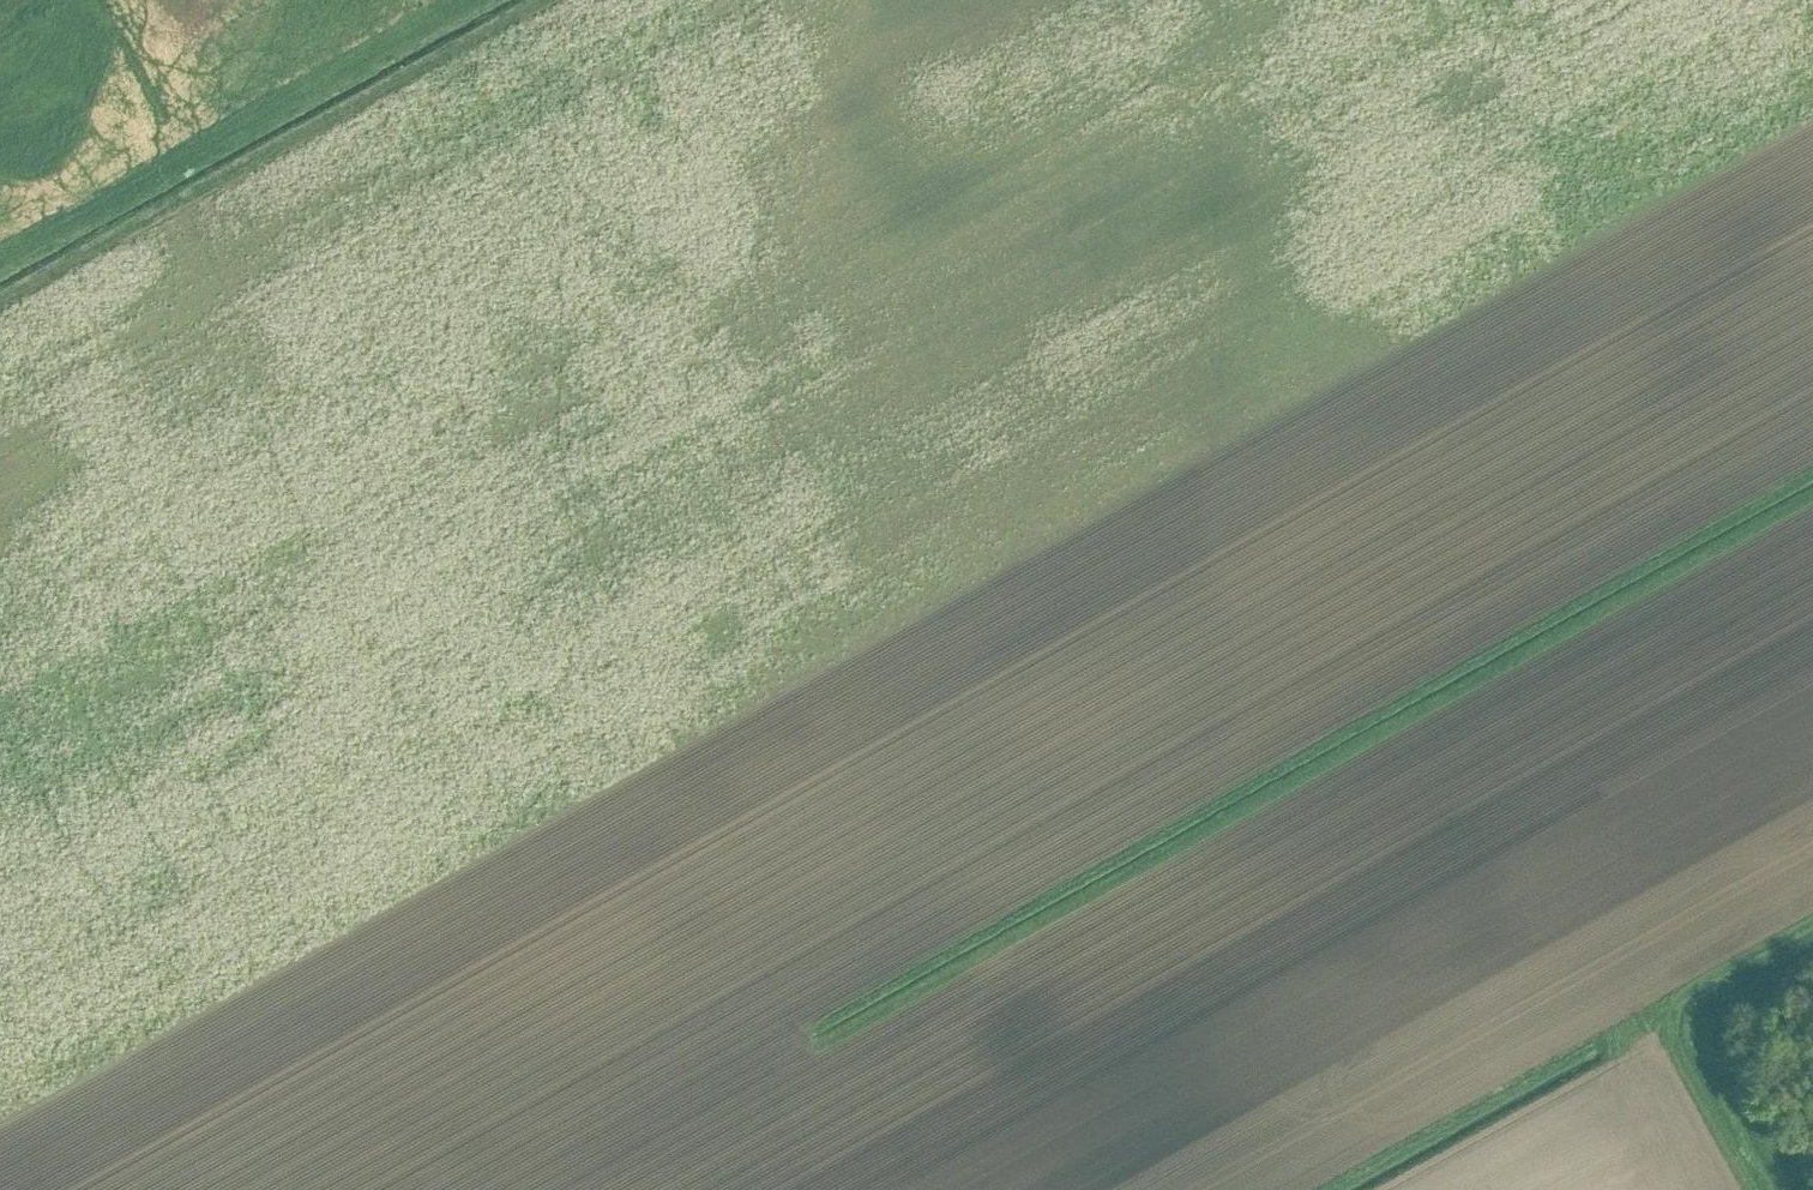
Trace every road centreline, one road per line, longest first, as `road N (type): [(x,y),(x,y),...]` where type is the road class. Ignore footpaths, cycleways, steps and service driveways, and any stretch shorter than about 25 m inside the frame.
road 1 (track): [(1792,1189),(1707,1034),(1711,1013),(1812,959)]

